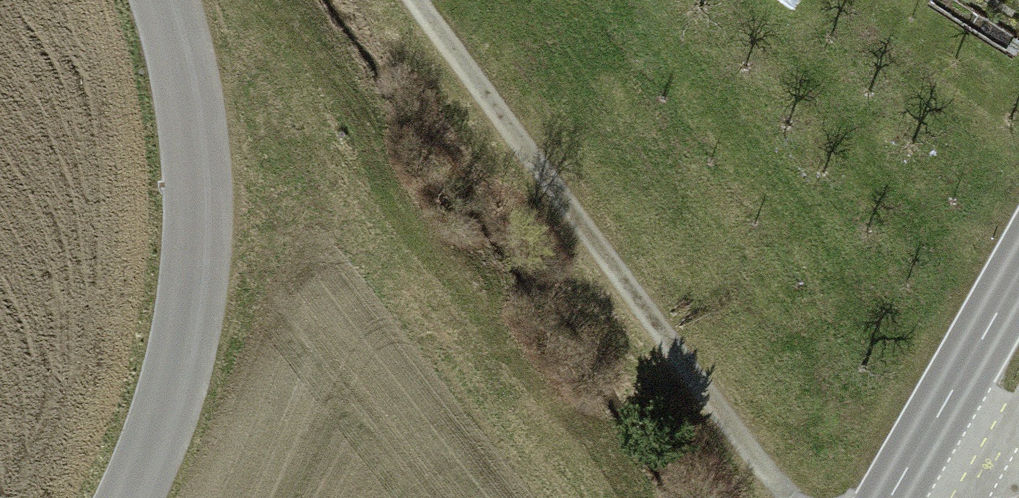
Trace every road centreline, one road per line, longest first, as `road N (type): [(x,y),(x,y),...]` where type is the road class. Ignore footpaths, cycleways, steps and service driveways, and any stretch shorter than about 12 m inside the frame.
road 1 (track): [(790,497),(424,0)]
road 2 (unclassified): [(166,0),(192,101),(200,230),(176,387),(132,497)]
road 3 (secondary): [(1018,270),(890,497)]

